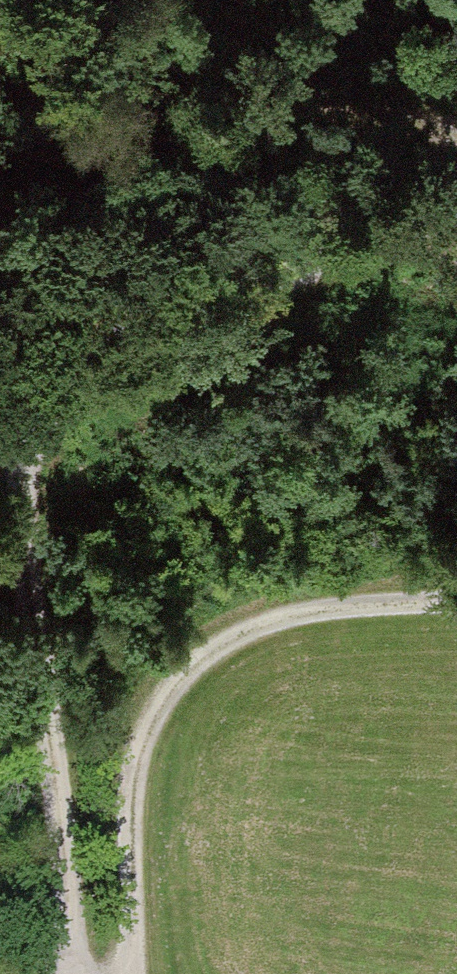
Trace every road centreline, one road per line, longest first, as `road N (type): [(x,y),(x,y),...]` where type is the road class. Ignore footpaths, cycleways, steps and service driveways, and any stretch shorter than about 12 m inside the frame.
road 1 (track): [(456,208),(92,346),(34,380),(23,437),(73,973)]
road 2 (track): [(119,973),(132,940),(134,805),(149,717),(205,653),(290,616),(456,603)]
road 3 (track): [(456,143),(384,120),(0,122)]

